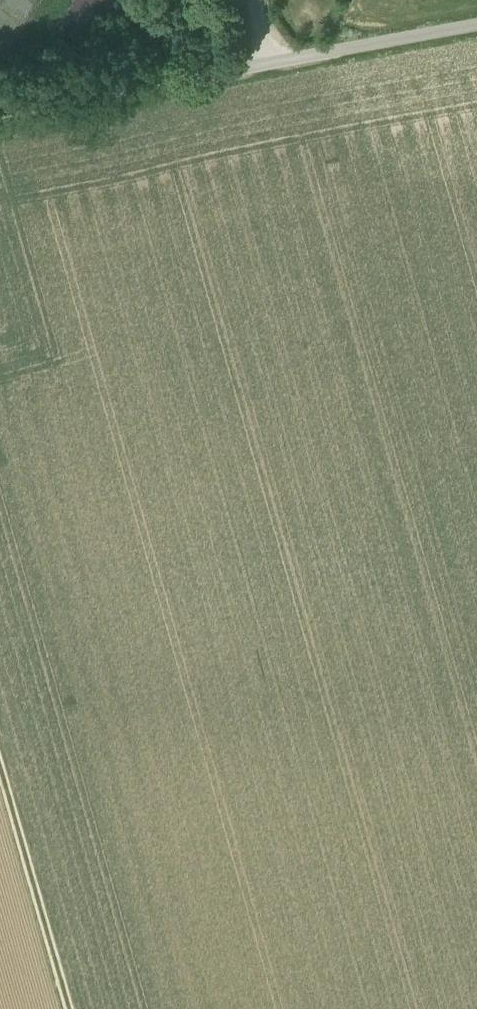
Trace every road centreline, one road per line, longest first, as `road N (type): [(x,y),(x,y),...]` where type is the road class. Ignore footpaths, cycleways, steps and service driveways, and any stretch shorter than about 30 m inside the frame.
road 1 (unclassified): [(476,27),(0,114)]

